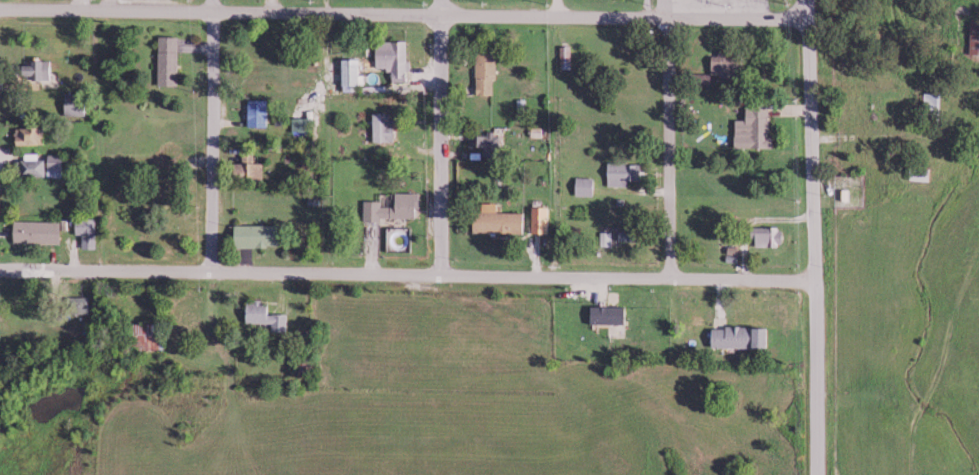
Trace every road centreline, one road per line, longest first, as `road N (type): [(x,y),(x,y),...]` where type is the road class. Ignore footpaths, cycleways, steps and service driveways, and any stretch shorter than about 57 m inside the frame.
road 1 (residential): [(0,260),(816,284)]
road 2 (residential): [(165,0),(436,21),(810,21)]
road 3 (residential): [(817,474),(810,0)]
road 4 (residential): [(445,268),(435,0)]
road 5 (residential): [(209,267),(209,0)]
road 6 (residential): [(664,274),(664,22)]

